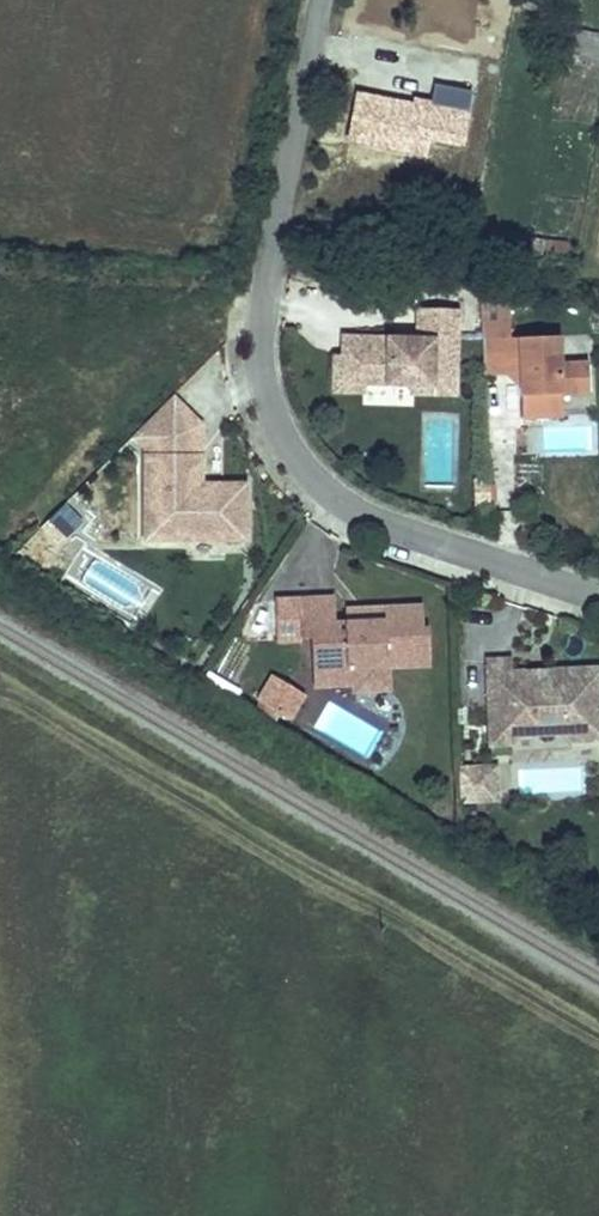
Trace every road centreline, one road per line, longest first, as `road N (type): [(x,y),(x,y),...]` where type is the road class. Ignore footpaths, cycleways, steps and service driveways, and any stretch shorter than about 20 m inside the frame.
road 1 (residential): [(323,0),(261,325),(270,413),(314,480),(368,520),(598,598)]

